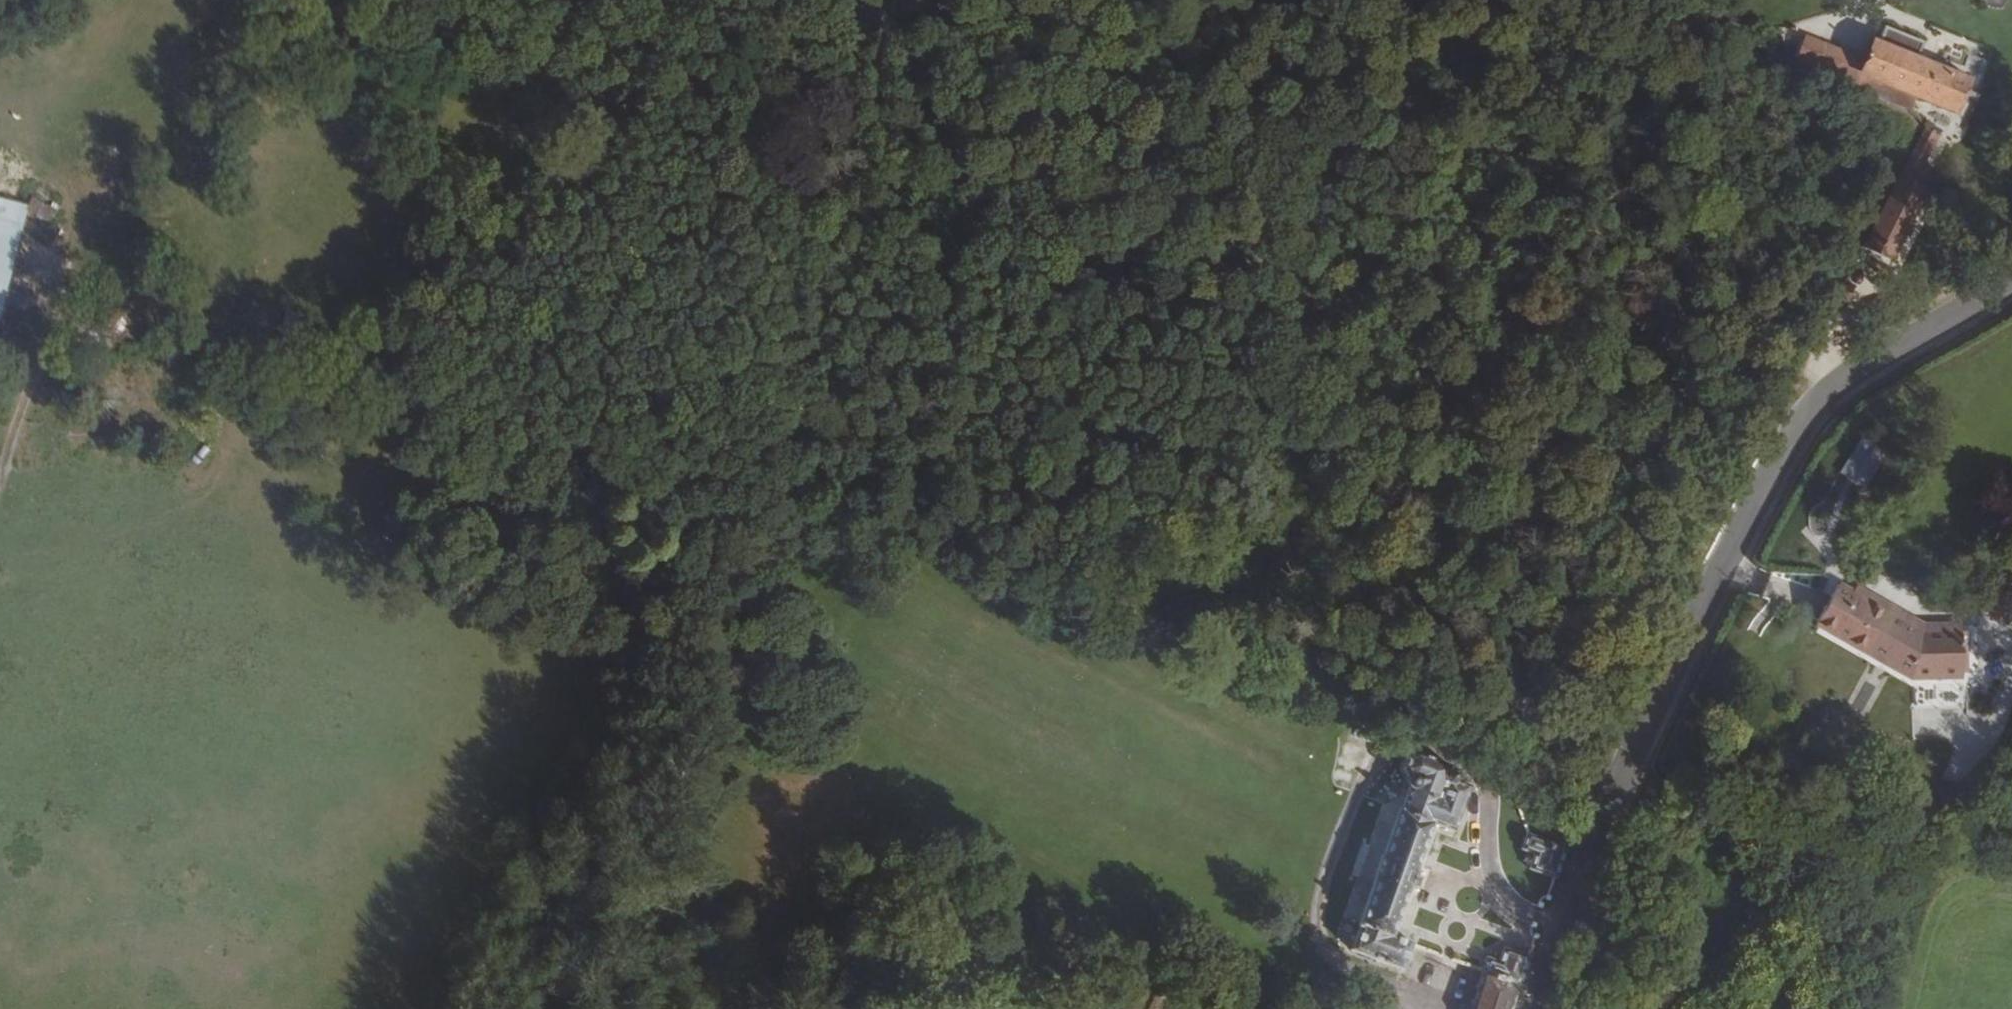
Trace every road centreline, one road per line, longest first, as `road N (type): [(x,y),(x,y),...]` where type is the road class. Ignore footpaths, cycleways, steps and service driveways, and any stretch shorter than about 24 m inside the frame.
road 1 (tertiary): [(1534,1008),(1588,834),(1782,452),(1821,400),(1875,357),(2011,278)]

